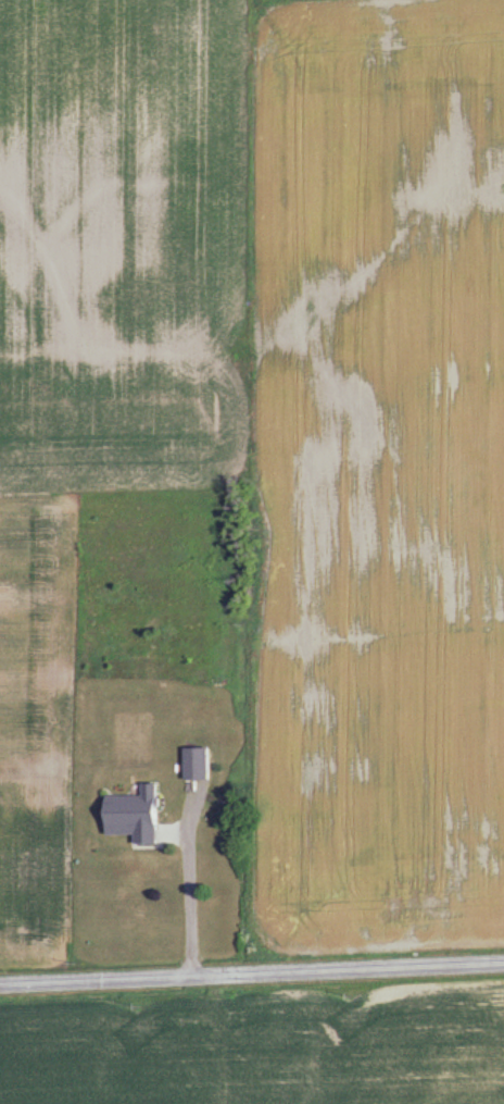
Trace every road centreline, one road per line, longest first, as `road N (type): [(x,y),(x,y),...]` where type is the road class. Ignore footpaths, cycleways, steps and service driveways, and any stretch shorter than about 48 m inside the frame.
road 1 (residential): [(0,988),(503,969)]

